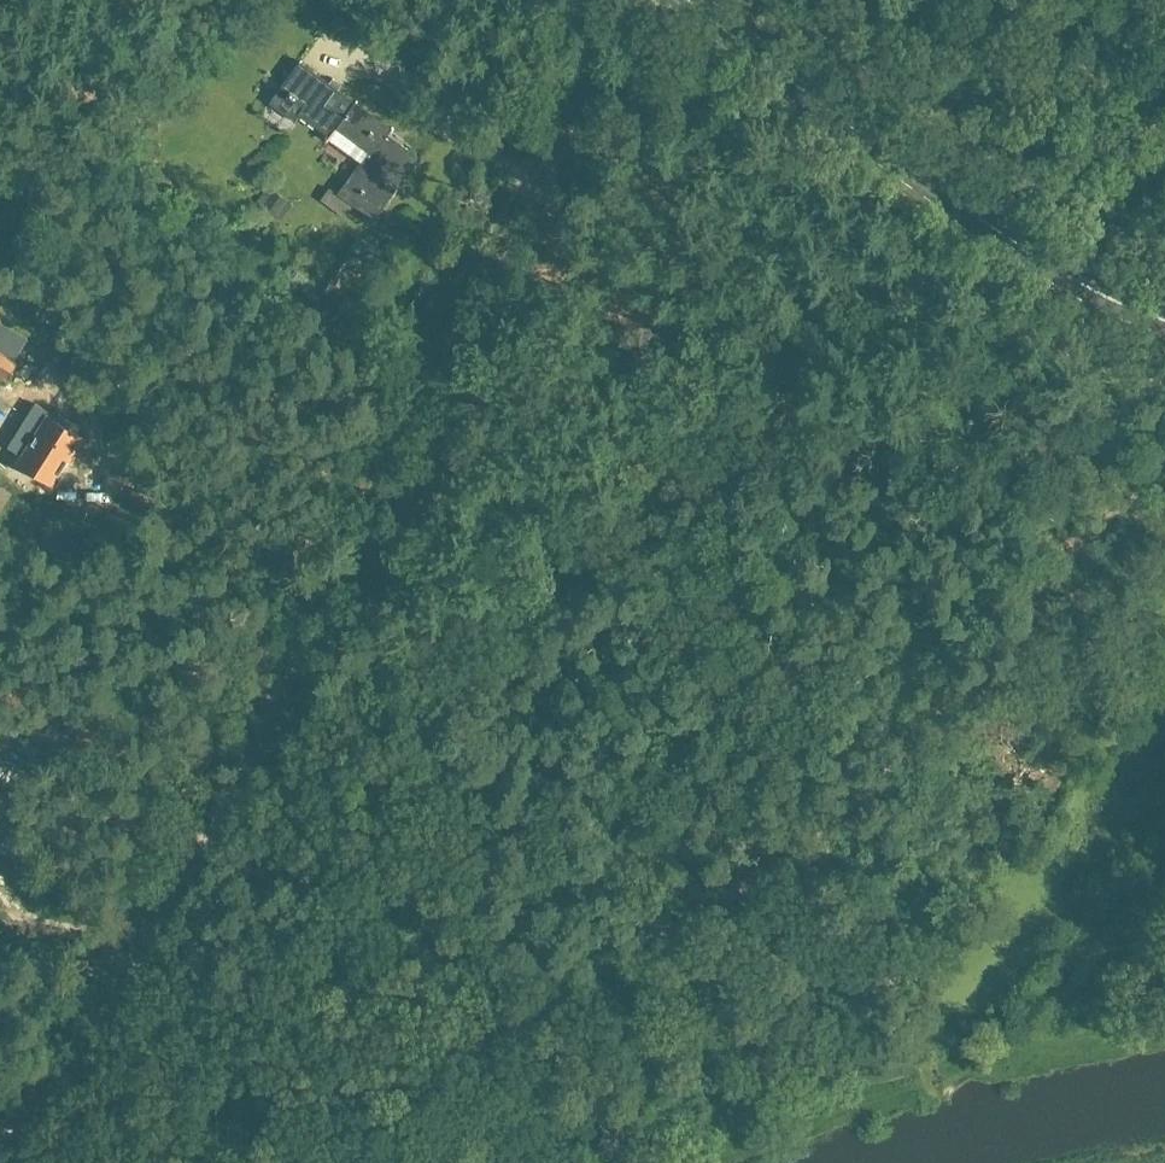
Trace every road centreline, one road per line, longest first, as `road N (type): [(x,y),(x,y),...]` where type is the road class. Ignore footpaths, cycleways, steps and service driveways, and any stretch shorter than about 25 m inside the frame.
road 1 (track): [(631,19),(164,921),(96,1038),(0,1162)]
road 2 (primary): [(1164,320),(1035,254),(690,0)]

